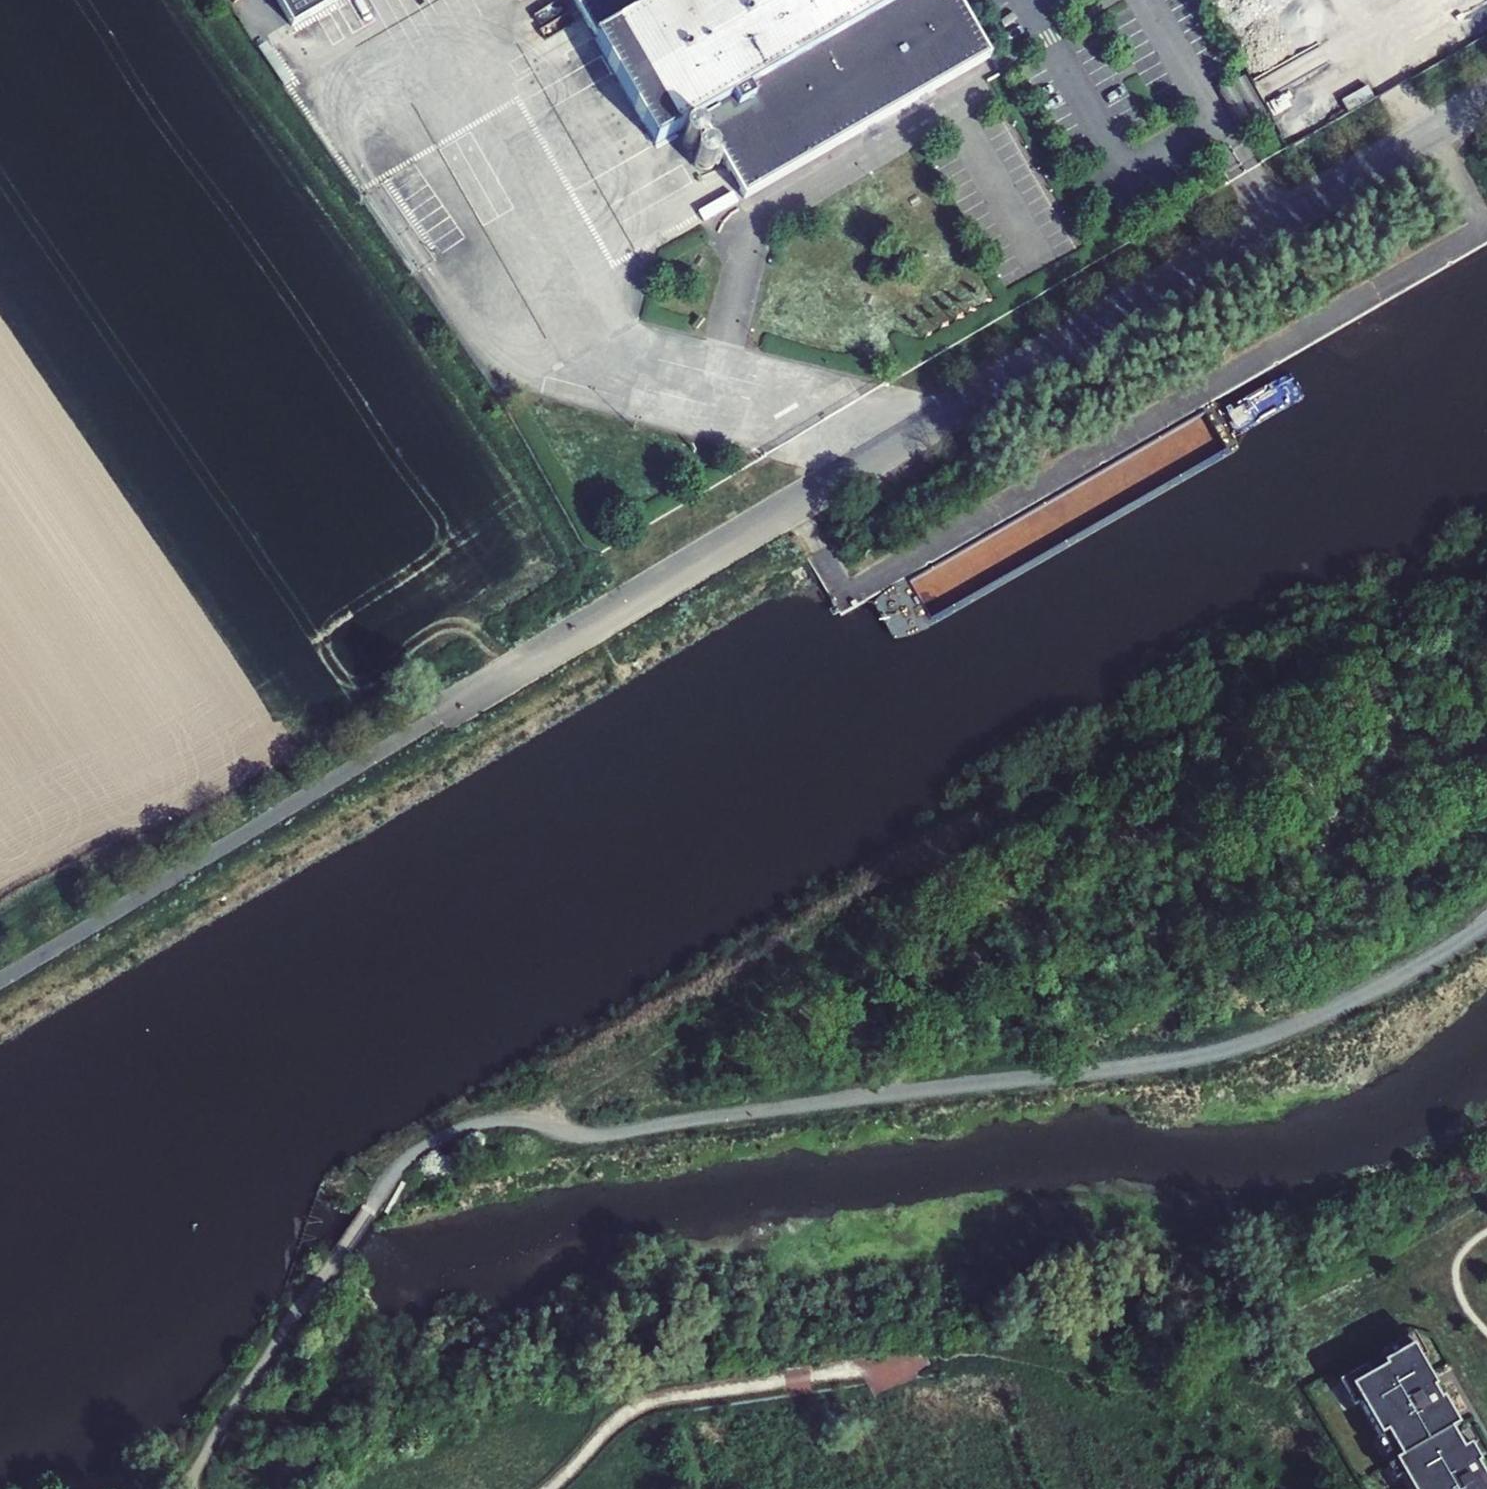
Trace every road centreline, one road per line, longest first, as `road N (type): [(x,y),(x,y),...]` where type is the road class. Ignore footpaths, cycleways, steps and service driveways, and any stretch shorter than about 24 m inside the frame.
road 1 (unclassified): [(1486,99),(449,706)]

